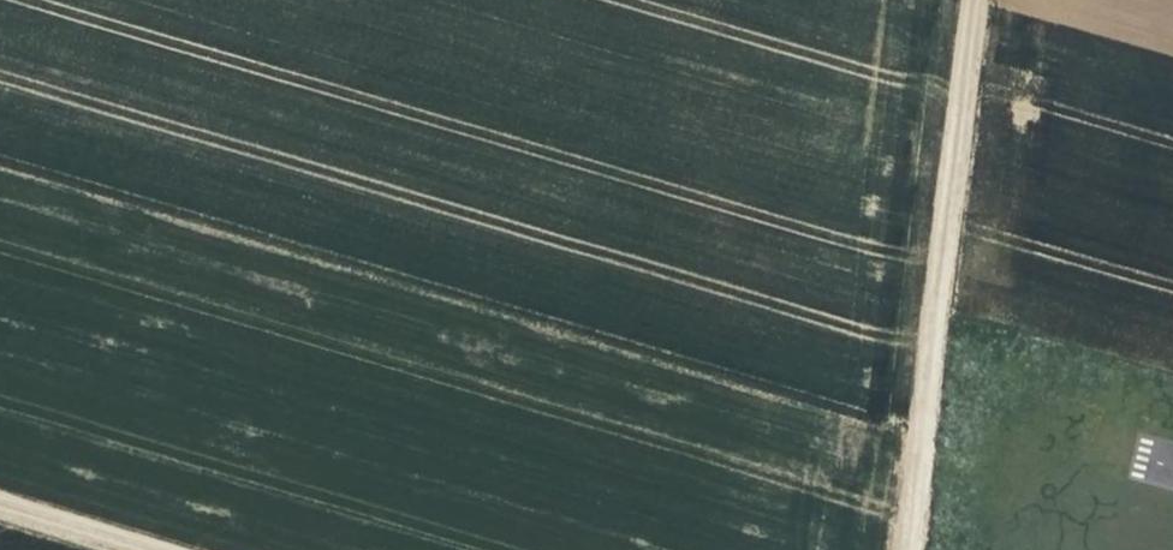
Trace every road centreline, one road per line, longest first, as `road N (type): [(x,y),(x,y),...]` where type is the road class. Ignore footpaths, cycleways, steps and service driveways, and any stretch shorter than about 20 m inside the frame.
road 1 (track): [(895,549),(964,0)]
road 2 (track): [(119,549),(0,514)]

